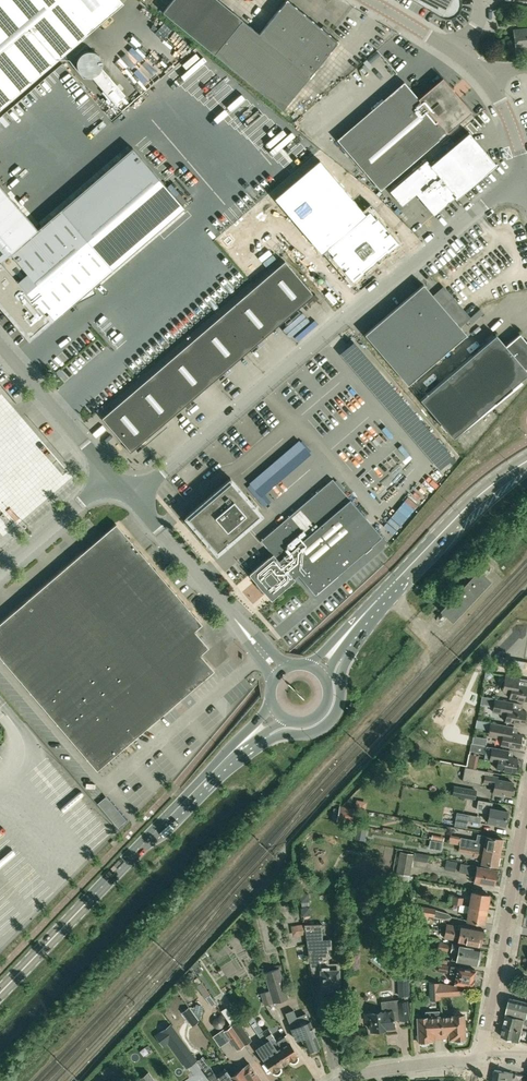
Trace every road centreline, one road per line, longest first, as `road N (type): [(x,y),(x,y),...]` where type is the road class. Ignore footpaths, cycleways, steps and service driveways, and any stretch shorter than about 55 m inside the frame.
road 1 (unclassified): [(132,499),(526,171)]
road 2 (residential): [(481,1056),(526,809)]
road 3 (unclassified): [(280,671),(132,499)]
road 4 (primary): [(365,613),(478,497),(526,461)]
road 5 (primary): [(145,842),(0,993)]
road 6 (unclassified): [(111,474),(0,346)]
road 7 (unclassified): [(0,571),(111,474)]
road 8 (residential): [(342,1080),(374,1069),(481,1056)]
road 9 (primary): [(266,732),(301,734),(329,724),(340,700),(336,657)]
road 10 (primary): [(145,842),(232,752)]

